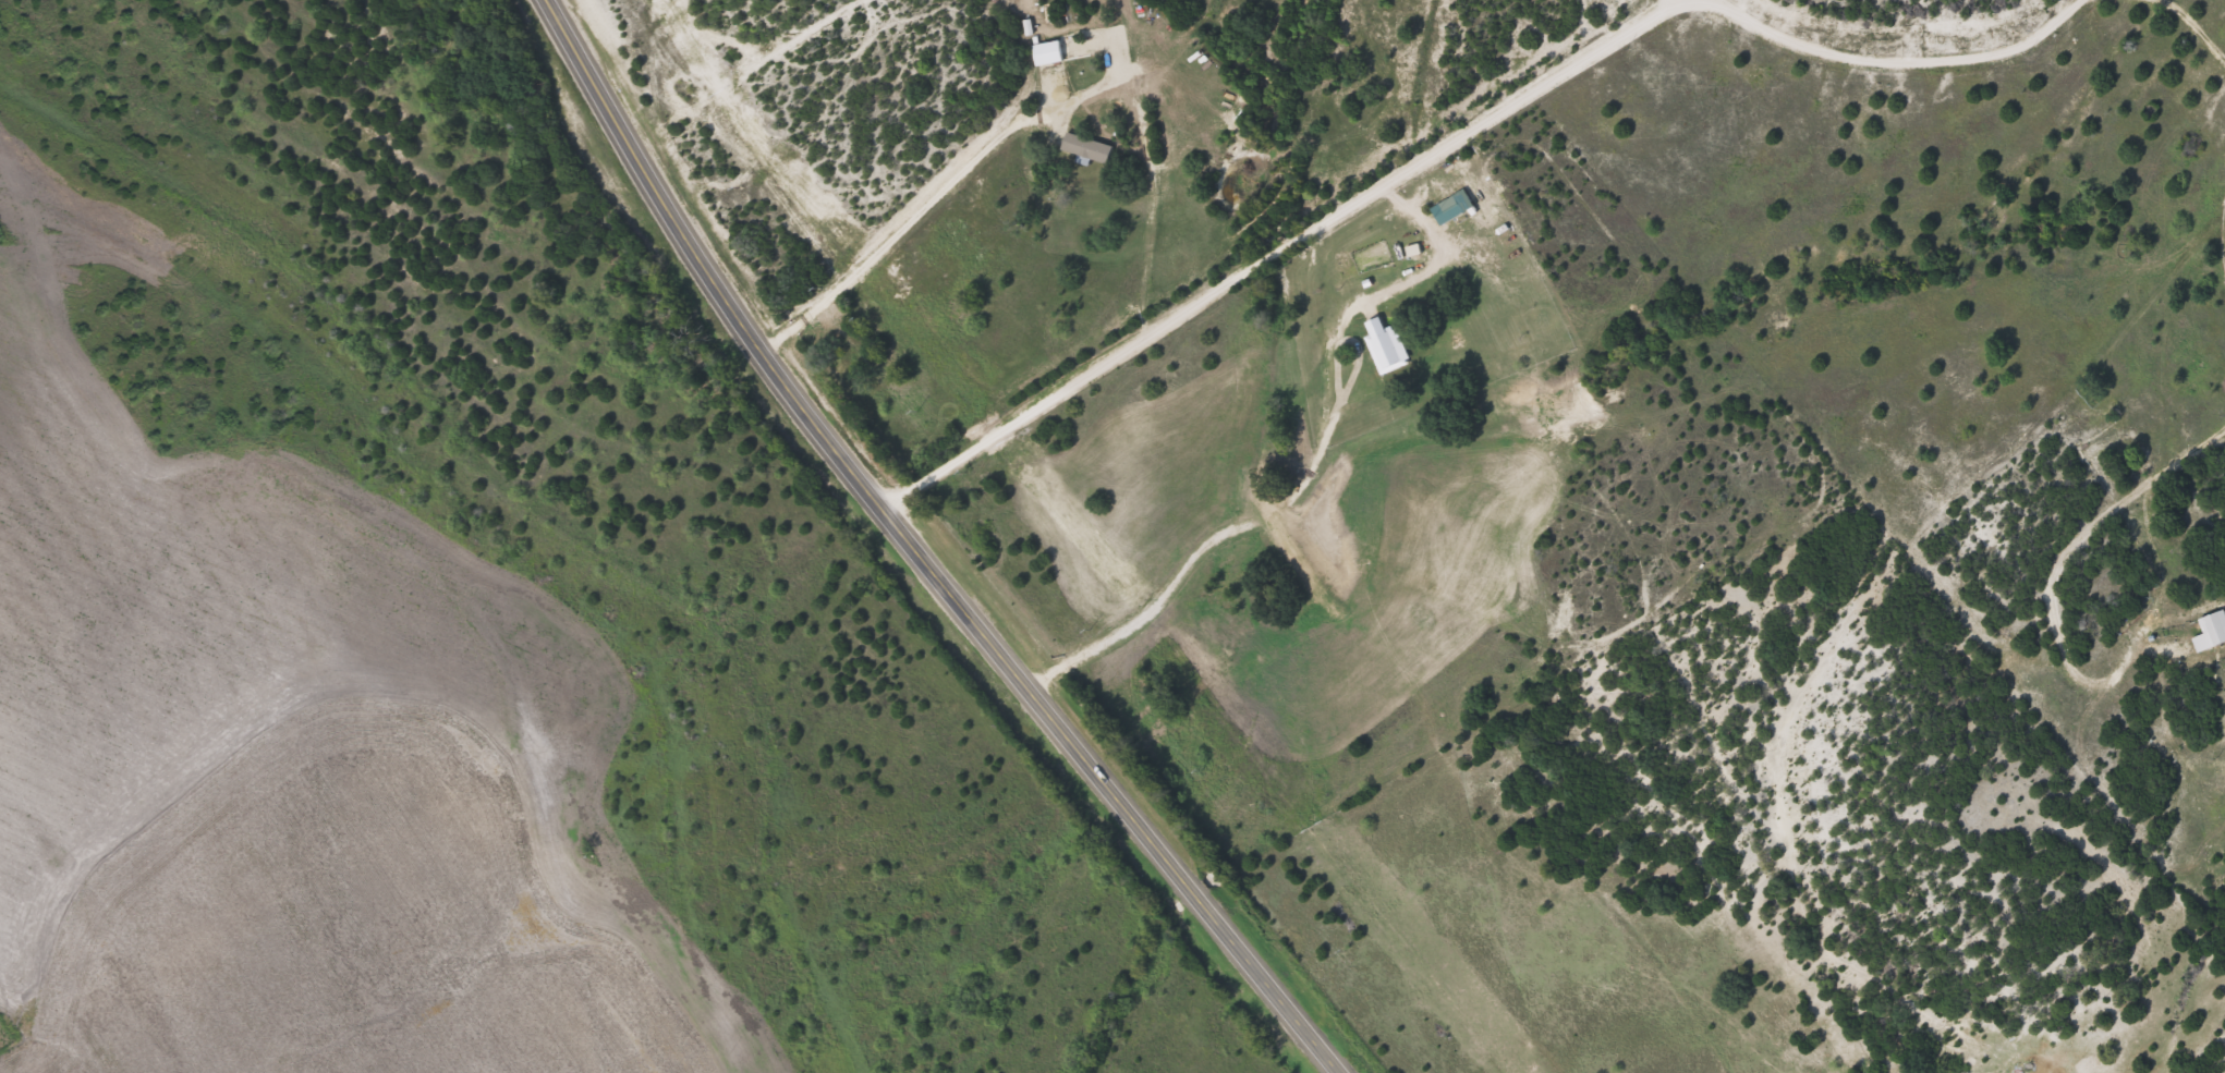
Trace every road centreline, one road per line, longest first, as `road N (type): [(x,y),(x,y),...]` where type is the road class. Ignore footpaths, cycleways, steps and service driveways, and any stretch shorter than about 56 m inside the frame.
road 1 (primary): [(1347,1072),(783,374),(555,0)]
road 2 (residential): [(2224,194),(1917,521),(1825,666),(1789,766),(1784,832),(1896,999),(2080,1072)]

